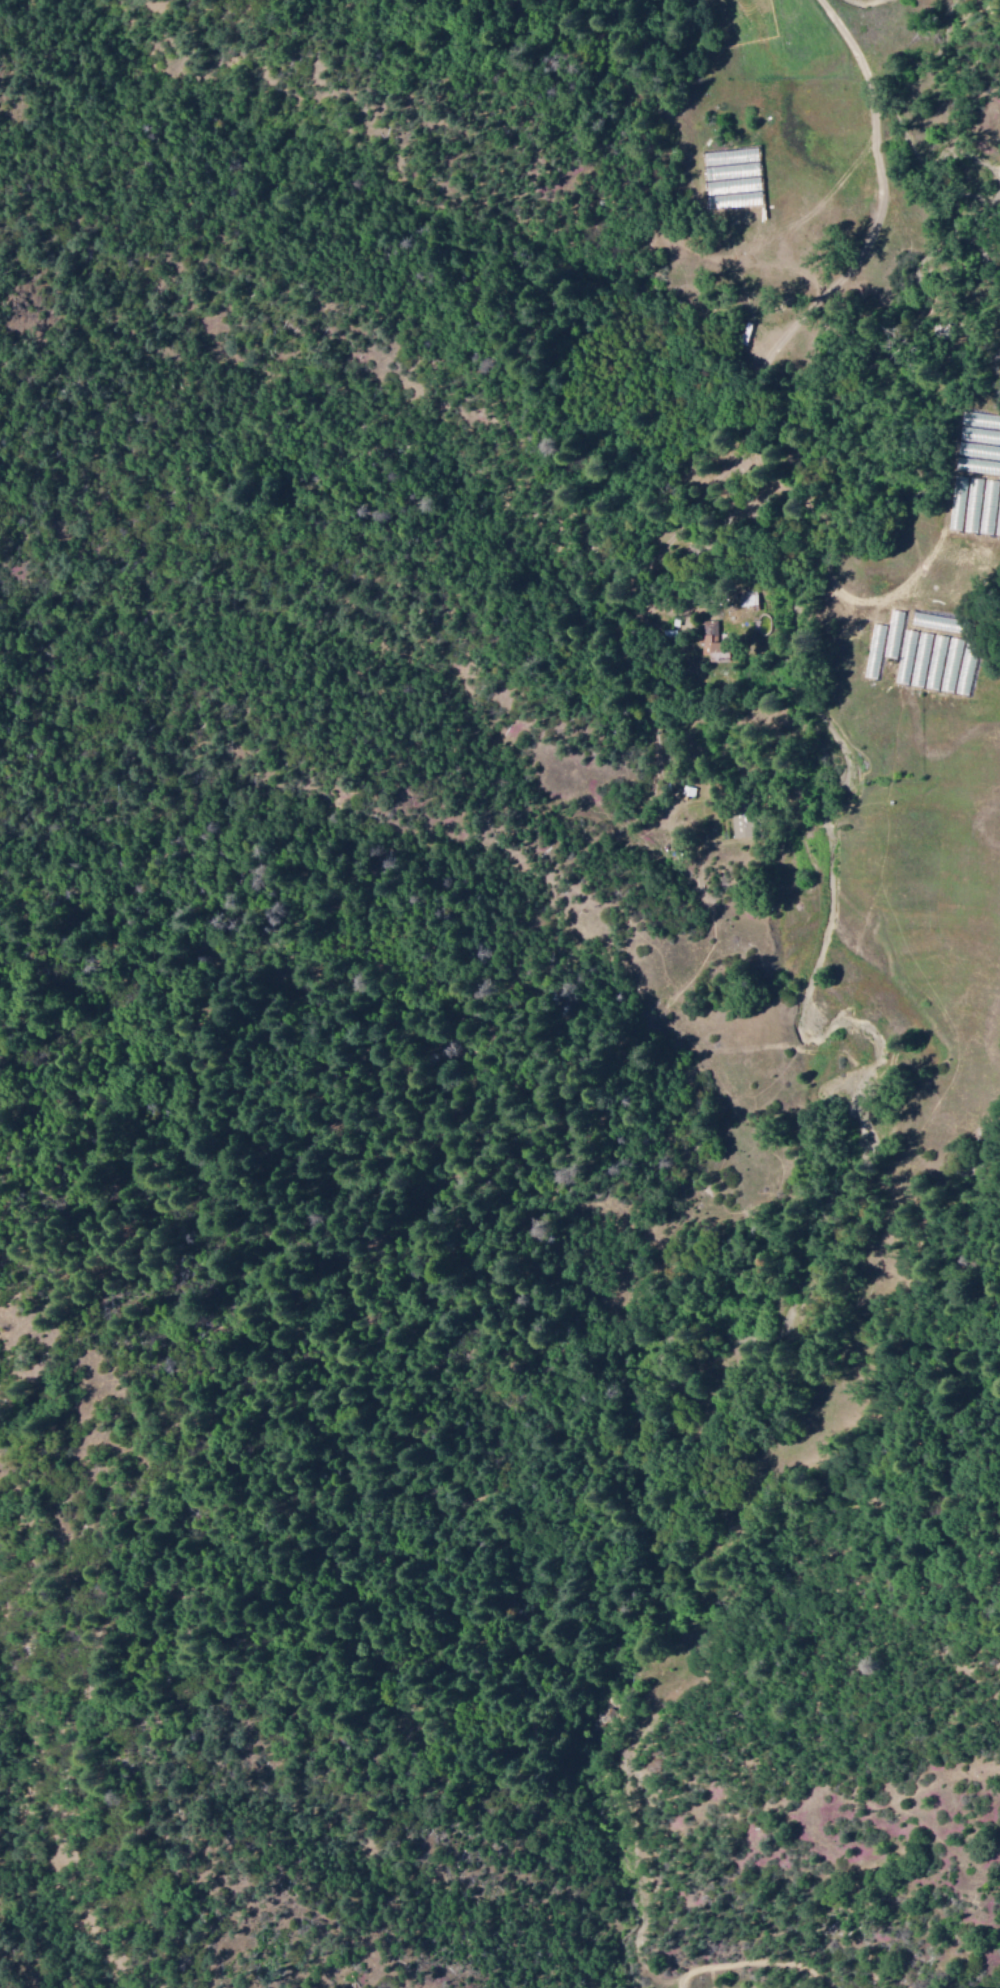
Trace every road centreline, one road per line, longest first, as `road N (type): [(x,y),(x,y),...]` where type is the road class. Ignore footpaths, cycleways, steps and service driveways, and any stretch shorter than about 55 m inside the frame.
road 1 (track): [(838,1987),(745,1964),(675,1974),(643,1987)]

